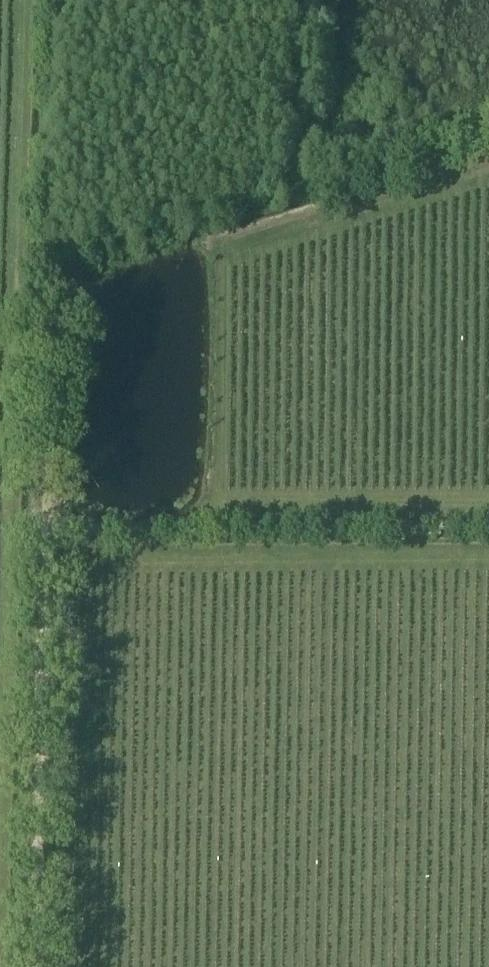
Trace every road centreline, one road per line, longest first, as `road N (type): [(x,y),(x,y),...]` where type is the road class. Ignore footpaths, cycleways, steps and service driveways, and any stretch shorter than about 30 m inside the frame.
road 1 (track): [(16,272),(0,909)]
road 2 (track): [(488,545),(42,545)]
road 3 (track): [(42,545),(48,604),(36,966)]
road 4 (track): [(24,0),(16,272)]

